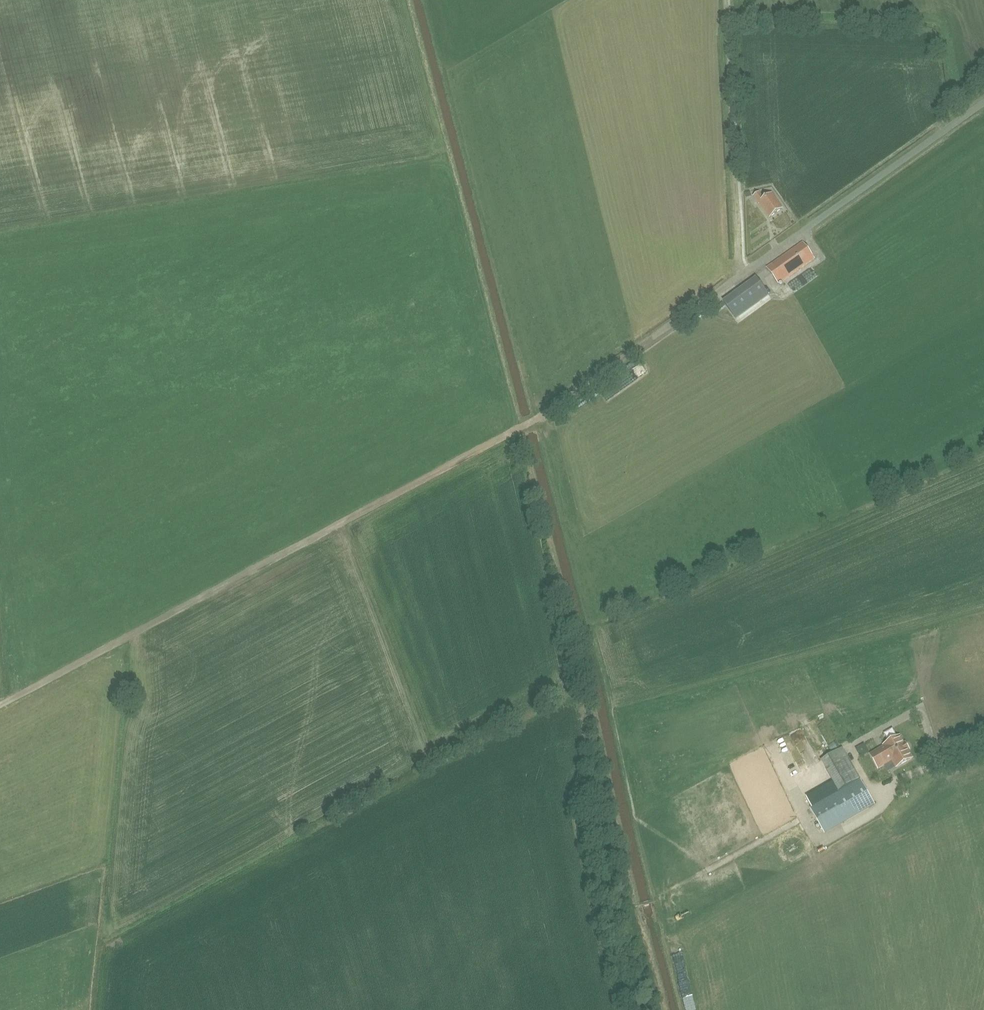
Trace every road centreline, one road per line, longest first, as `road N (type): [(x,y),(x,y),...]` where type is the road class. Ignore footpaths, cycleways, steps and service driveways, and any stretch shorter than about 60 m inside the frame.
road 1 (track): [(518,429),(0,705)]
road 2 (track): [(725,0),(742,275),(518,429)]
road 3 (unclassified): [(742,275),(983,103)]

